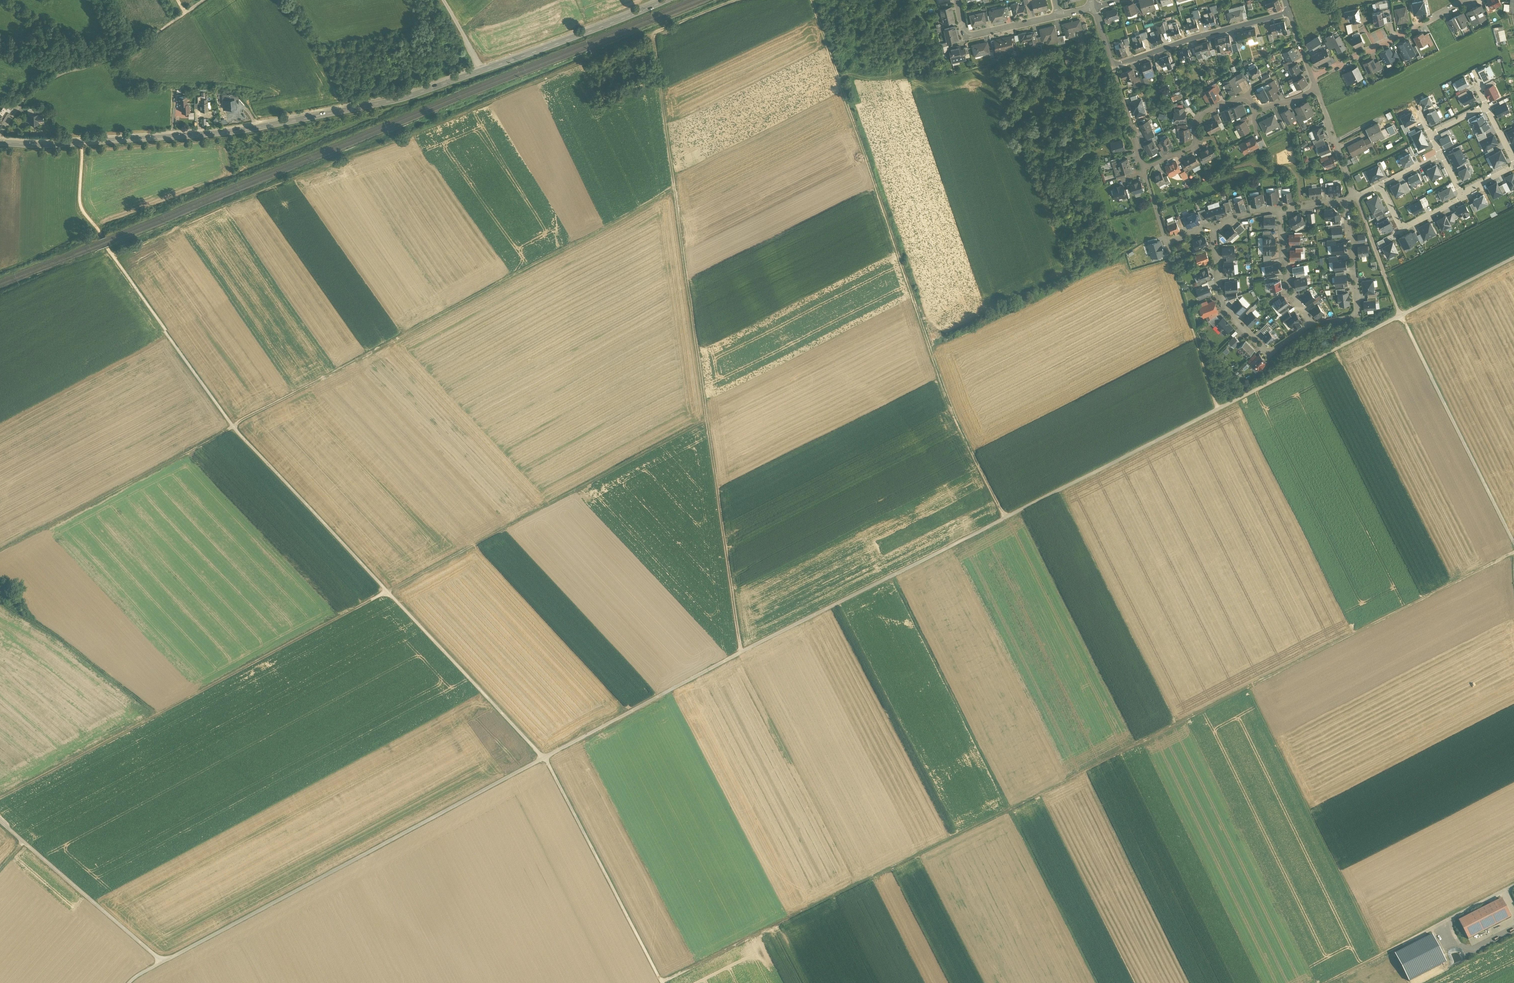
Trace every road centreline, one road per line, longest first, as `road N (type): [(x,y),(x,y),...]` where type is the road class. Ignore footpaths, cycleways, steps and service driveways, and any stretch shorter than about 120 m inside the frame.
road 1 (track): [(1217,409),(740,652),(163,962)]
road 2 (track): [(665,982),(544,758),(236,429),(111,254),(83,211),(81,143)]
road 3 (track): [(672,982),(1513,553)]
road 4 (track): [(740,652),(674,189),(380,353)]
road 5 (secondary): [(0,144),(251,130),(380,105),(667,0)]
road 6 (track): [(115,259),(222,206),(584,61)]
road 7 (track): [(1099,982),(892,575)]
road 8 (track): [(0,805),(390,595)]
road 9 (track): [(1003,519),(954,413),(849,113)]
road 10 (track): [(0,558),(380,353)]
road 11 (track): [(1356,196),(1400,316),(1513,542)]
road 12 (track): [(711,423),(391,596)]
road 13 (track): [(1513,258),(1217,409)]
road 14 (track): [(1379,956),(1252,691)]
road 15 (track): [(0,822),(163,962)]
road 16 (track): [(24,100),(64,72),(134,48),(205,0)]
road 17 (residential): [(1312,324),(1270,354),(1227,312),(1215,226)]
road 18 (track): [(163,717),(75,649),(0,606)]
road 19 (residential): [(1115,67),(1289,14)]
road 20 (residential): [(1312,78),(1469,0)]
road 21 (residential): [(1345,201),(1360,315),(1312,324)]
road 22 (track): [(674,189),(652,33)]
road 23 (residential): [(1145,170),(1193,150),(1205,111),(1247,97),(1258,110)]
road 24 (track): [(1327,982),(1450,919)]
road 25 (residential): [(1282,208),(1292,297),(1312,324)]
road 26 (track): [(1182,294),(1217,409)]
road 27 (residential): [(1461,194),(1403,228),(1380,185)]

